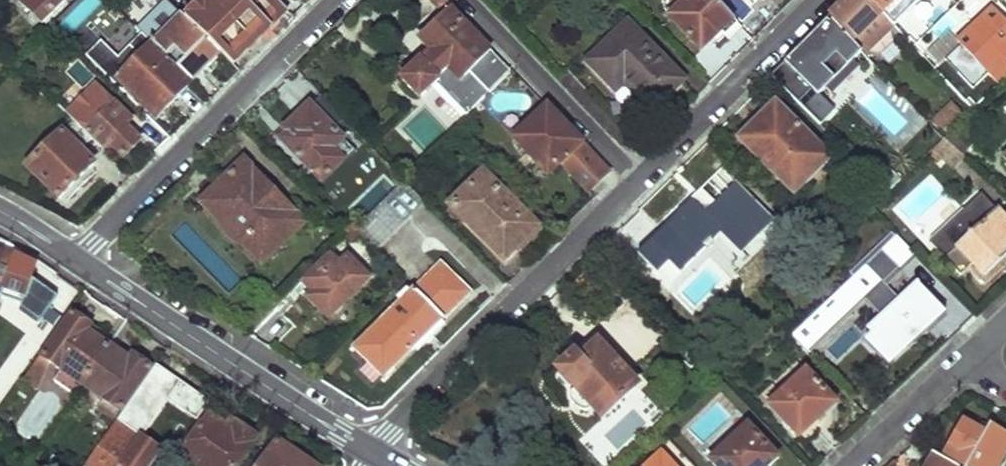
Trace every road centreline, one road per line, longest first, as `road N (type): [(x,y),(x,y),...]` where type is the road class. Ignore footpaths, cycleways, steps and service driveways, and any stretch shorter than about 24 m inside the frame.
road 1 (residential): [(378,453),(409,409),(641,180)]
road 2 (residential): [(79,263),(336,0)]
road 3 (tertiary): [(79,263),(378,453)]
road 4 (residential): [(641,180),(820,0)]
road 5 (residential): [(469,0),(641,180)]
road 6 (residential): [(853,465),(965,360)]

